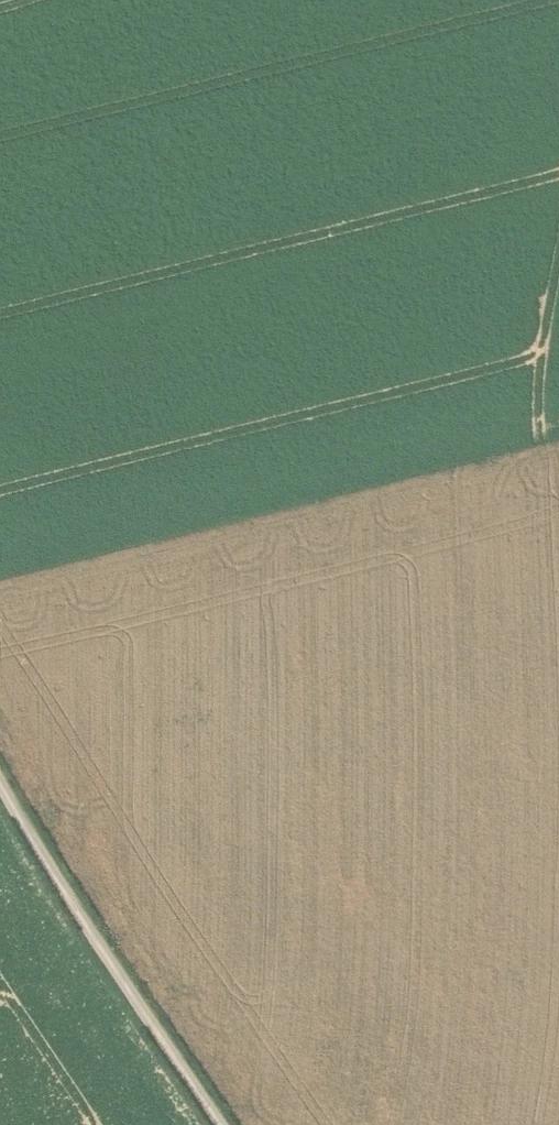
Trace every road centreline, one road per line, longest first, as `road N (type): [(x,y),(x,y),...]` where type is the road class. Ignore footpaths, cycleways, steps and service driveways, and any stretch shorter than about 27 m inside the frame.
road 1 (track): [(221,1124),(0,782)]

